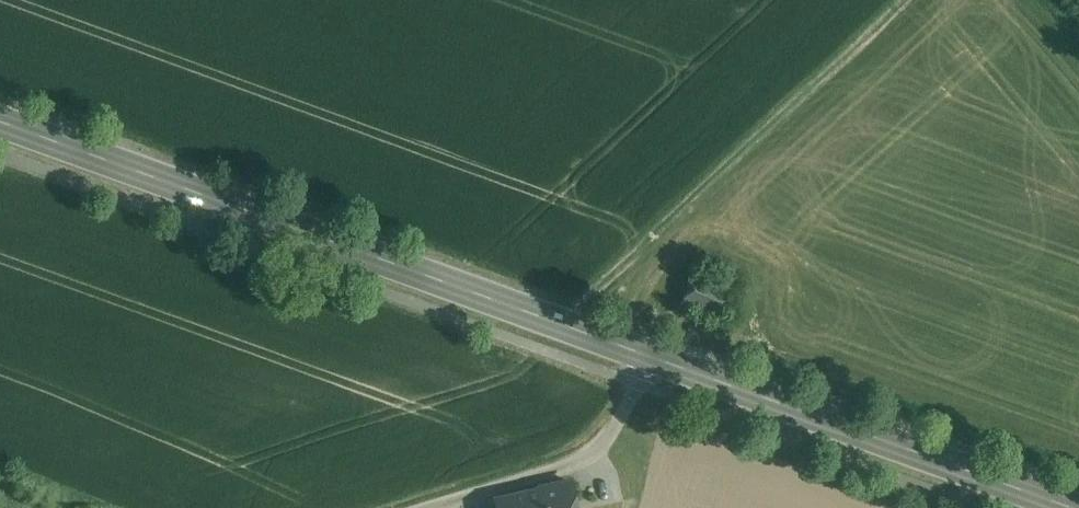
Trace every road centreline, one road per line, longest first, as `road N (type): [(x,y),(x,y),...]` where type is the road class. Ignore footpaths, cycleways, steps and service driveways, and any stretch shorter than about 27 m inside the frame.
road 1 (primary): [(0,118),(655,354)]
road 2 (primary): [(655,354),(1078,507)]
road 3 (unclassified): [(655,354),(597,453),(411,507)]

